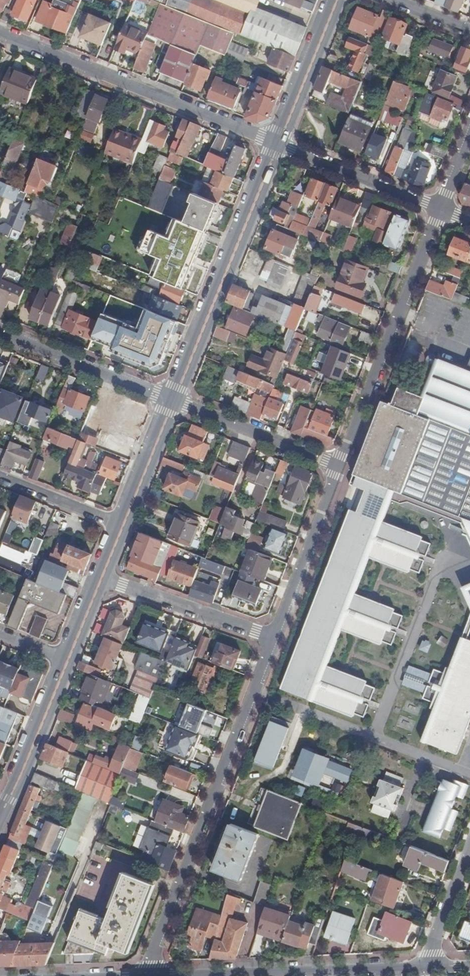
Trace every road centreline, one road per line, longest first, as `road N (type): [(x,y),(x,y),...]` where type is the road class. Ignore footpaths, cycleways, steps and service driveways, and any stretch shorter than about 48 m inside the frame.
road 1 (residential): [(274,639),(148,975)]
road 2 (residential): [(279,144),(0,33)]
road 3 (secondary): [(172,401),(279,144)]
road 4 (residential): [(440,211),(337,467)]
road 5 (residential): [(431,969),(213,975)]
road 6 (residential): [(0,332),(172,401)]
road 7 (residential): [(337,467),(274,639)]
road 8 (residential): [(101,579),(274,639)]
road 9 (residential): [(172,401),(337,467)]
road 10 (residential): [(440,211),(279,144)]
road 11 (secondary): [(0,820),(67,661)]
road 12 (secondary): [(279,144),(337,0)]
road 13 (secondary): [(122,525),(172,401)]
road 14 (residential): [(0,476),(122,525)]
road 15 (residential): [(431,969),(469,855)]

